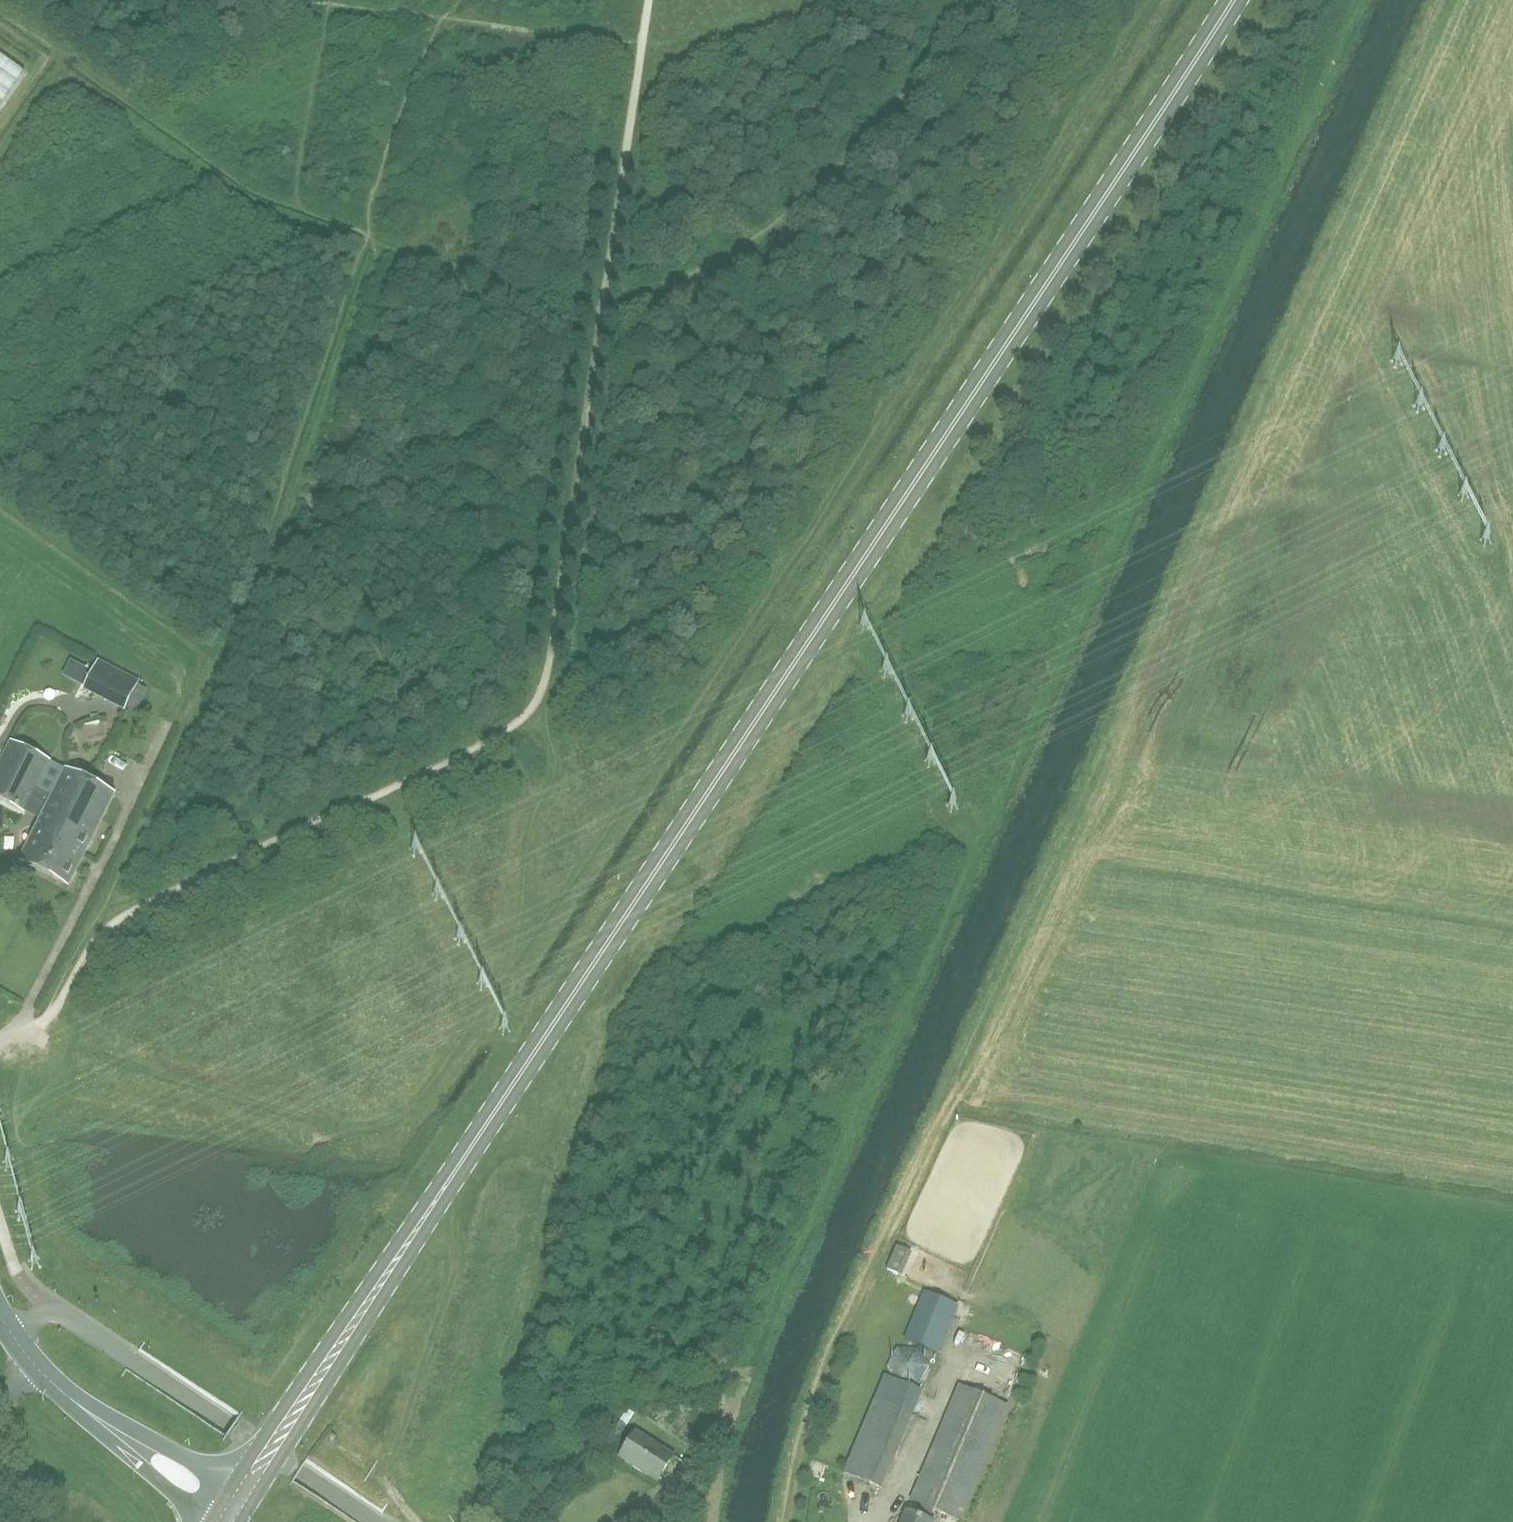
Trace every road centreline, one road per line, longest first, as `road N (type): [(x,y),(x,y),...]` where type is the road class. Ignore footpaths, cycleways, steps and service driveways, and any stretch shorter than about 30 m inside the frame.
road 1 (primary): [(228,1515),(1219,0)]
road 2 (unclassified): [(10,1335),(53,1305),(232,1426)]
road 3 (secondary): [(228,1515),(104,1430),(30,1363)]
road 4 (unclassified): [(9,1521),(4,1414),(30,1363)]

